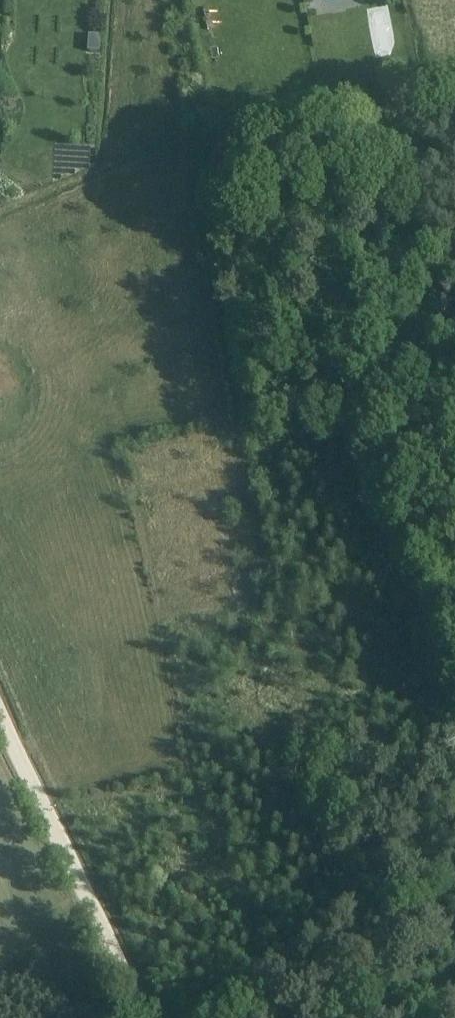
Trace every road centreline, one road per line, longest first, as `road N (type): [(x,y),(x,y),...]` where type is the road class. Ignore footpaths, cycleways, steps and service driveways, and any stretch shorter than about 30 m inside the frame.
road 1 (unclassified): [(0,716),(144,1017)]

